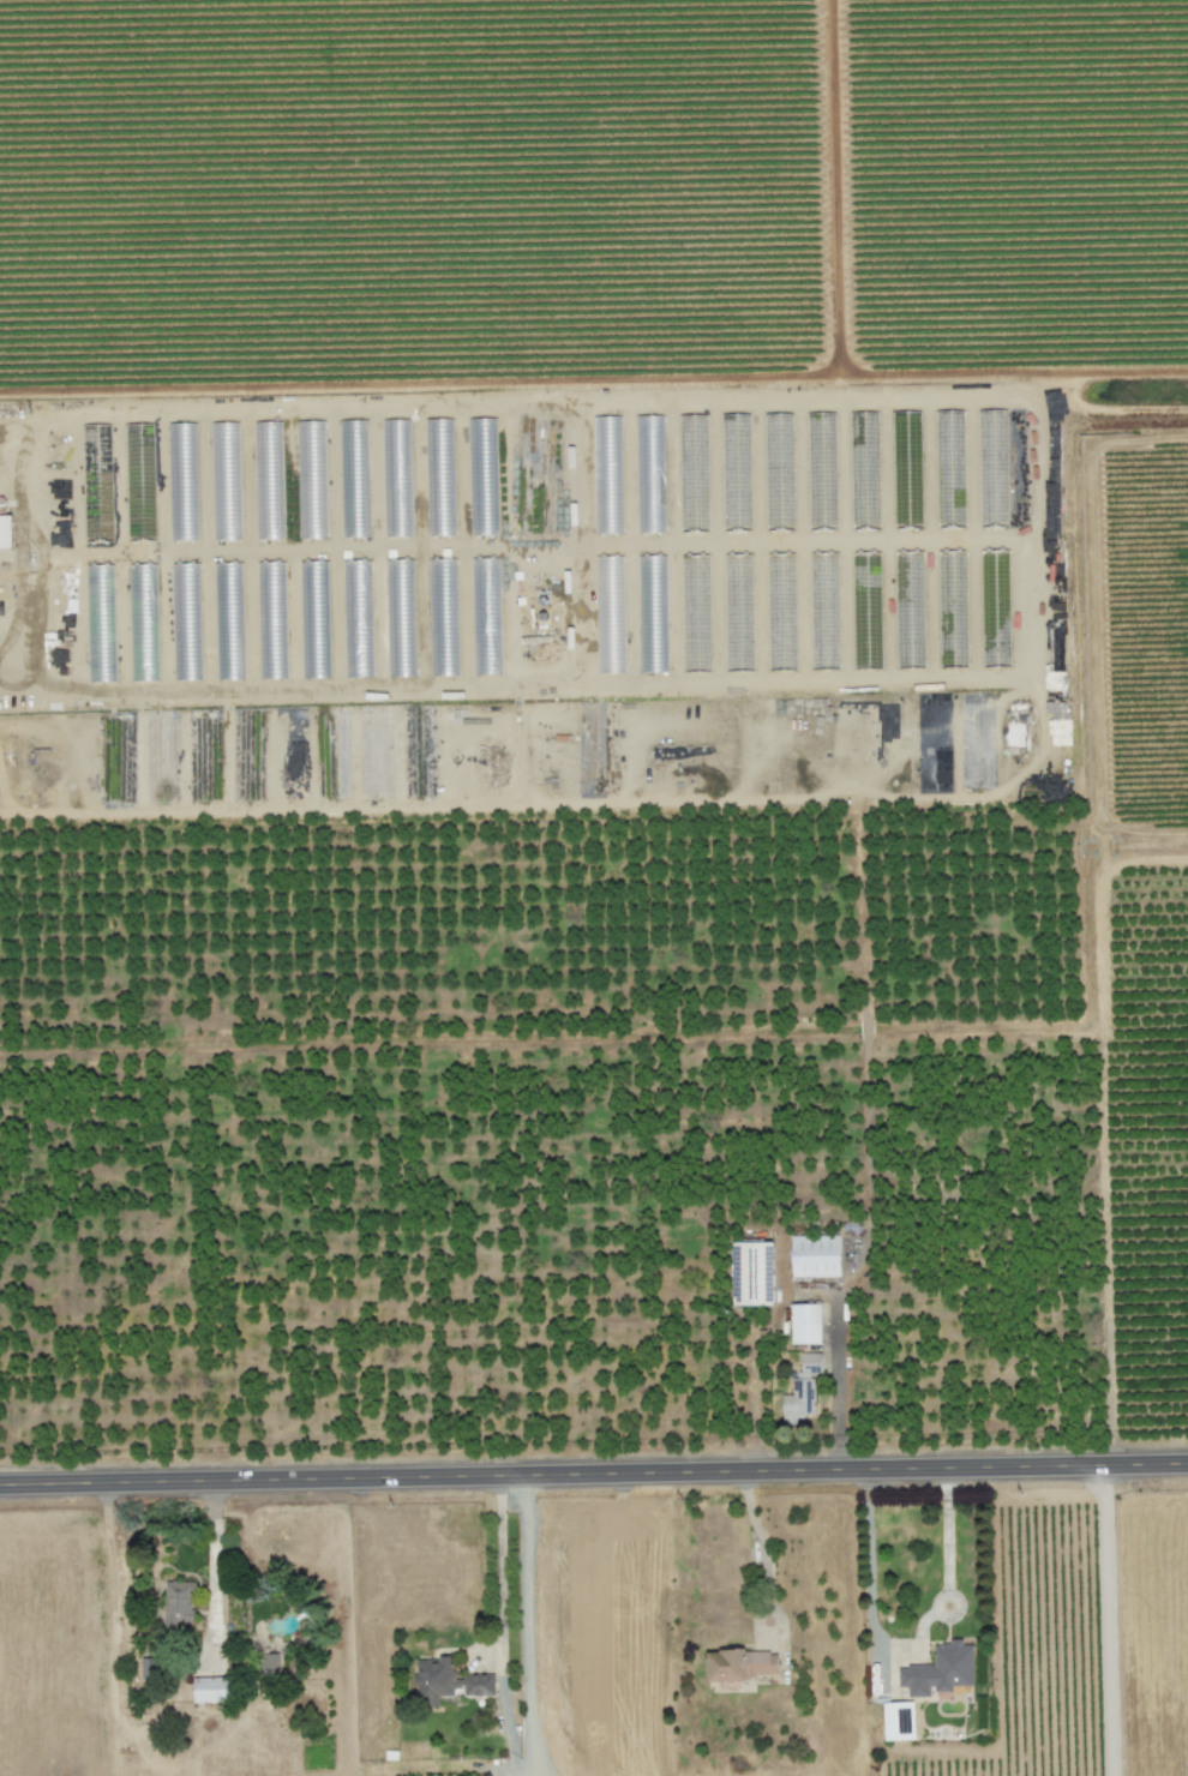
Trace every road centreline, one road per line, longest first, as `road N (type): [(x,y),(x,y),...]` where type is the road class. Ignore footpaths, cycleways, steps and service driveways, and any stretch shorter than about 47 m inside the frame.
road 1 (secondary): [(0,1486),(1187,1467)]

